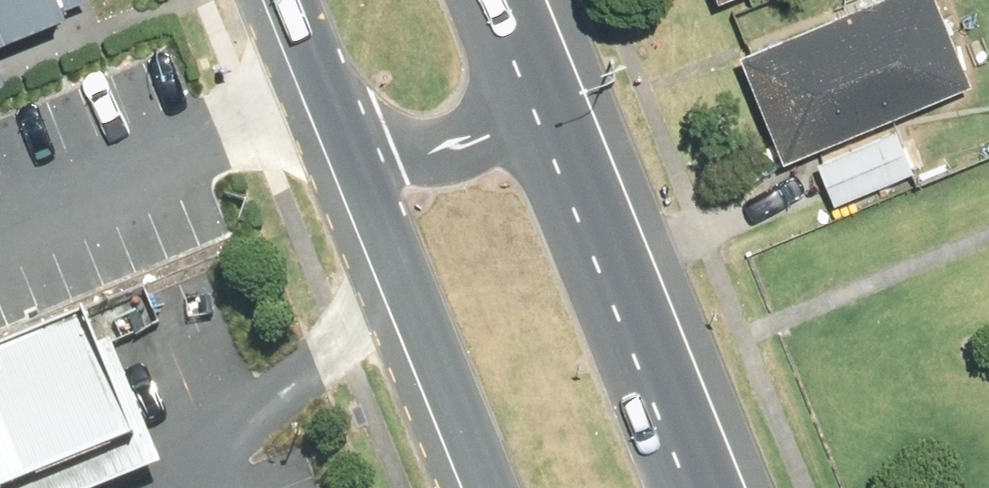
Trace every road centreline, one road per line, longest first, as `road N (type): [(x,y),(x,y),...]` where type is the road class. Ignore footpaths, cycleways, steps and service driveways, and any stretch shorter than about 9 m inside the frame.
road 1 (primary): [(569,106),(729,487)]
road 2 (primary): [(492,487),(350,138)]
road 3 (primary): [(569,106),(466,147),(350,138)]
road 4 (primary): [(350,138),(294,0)]

